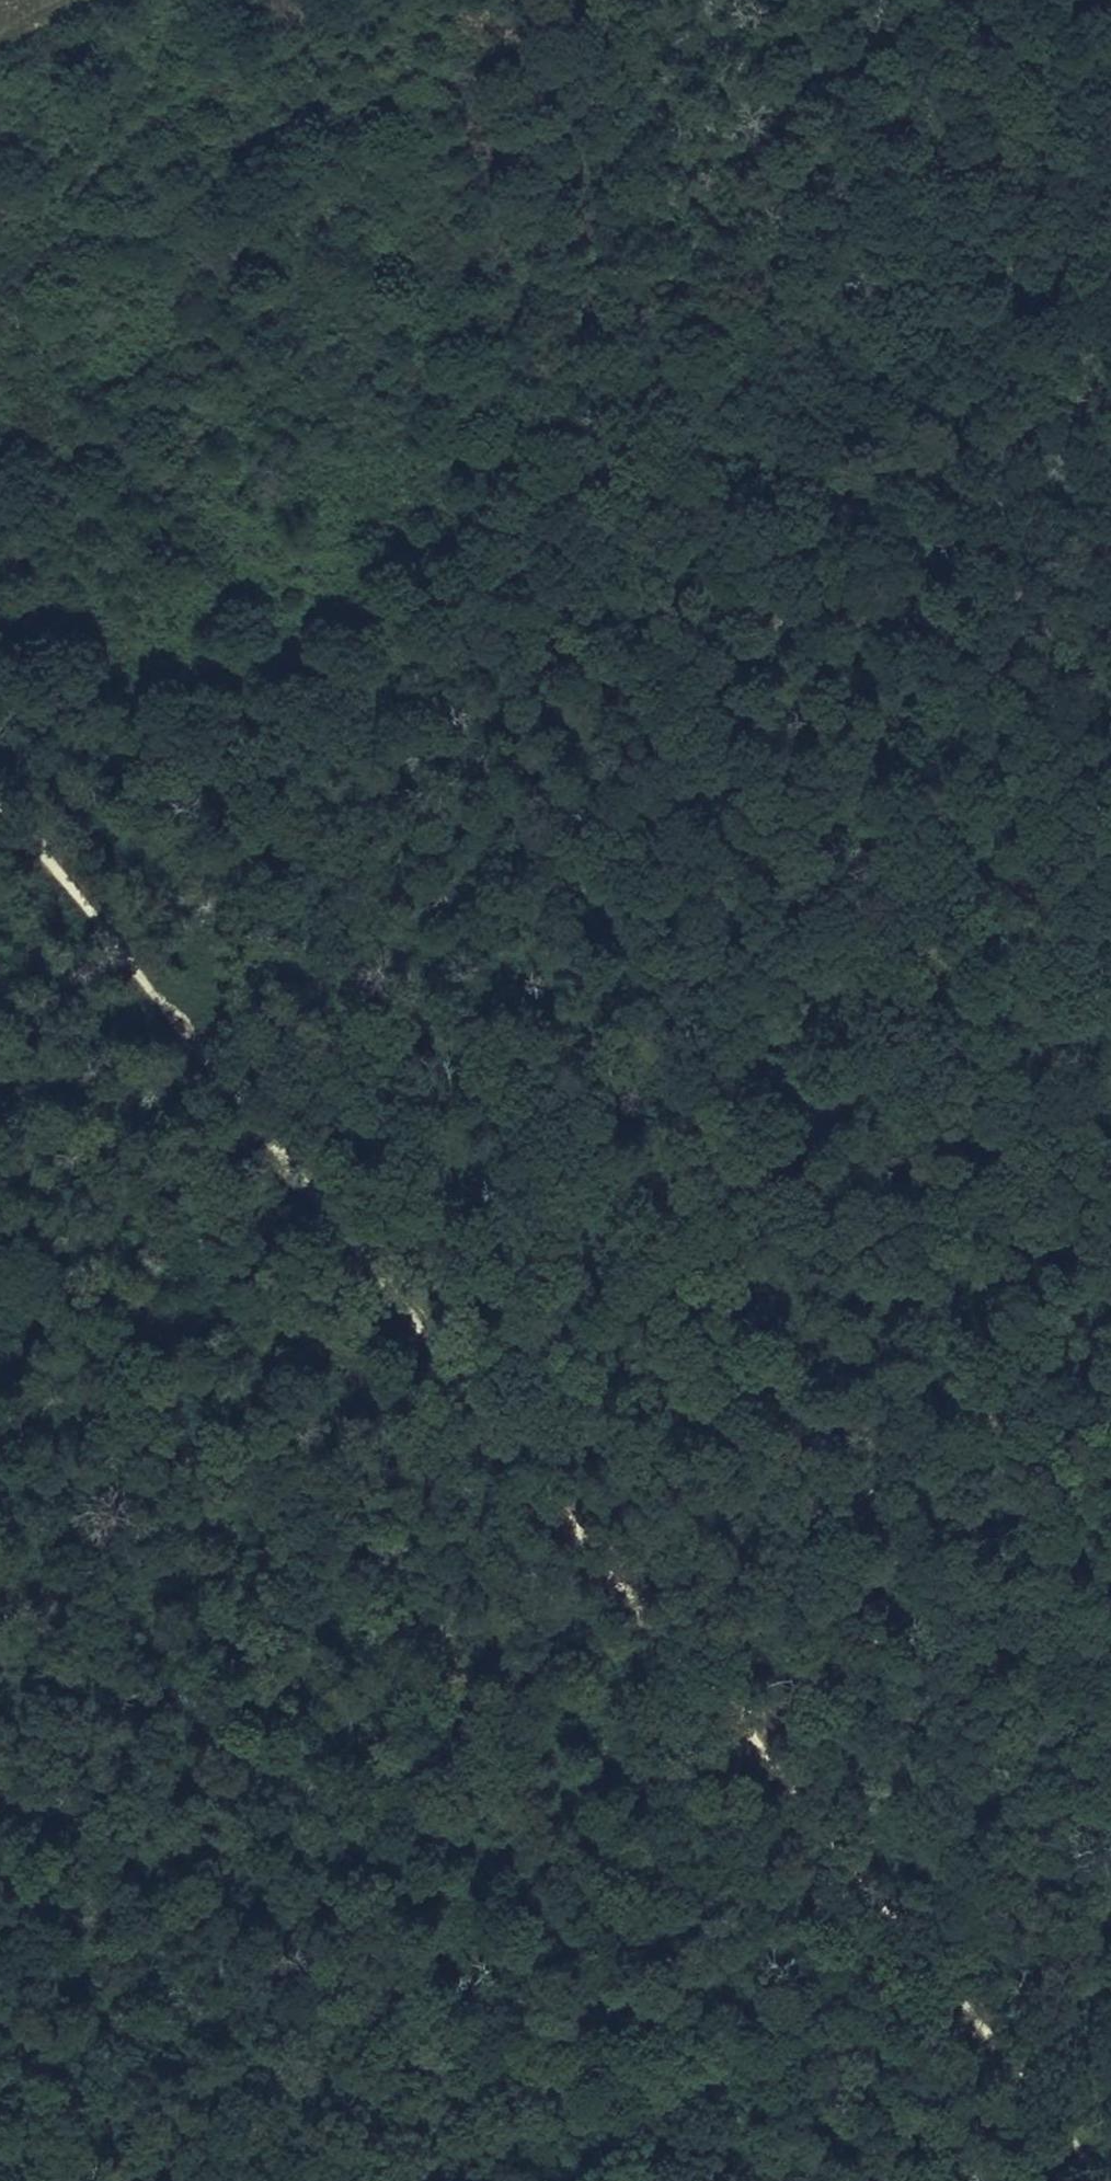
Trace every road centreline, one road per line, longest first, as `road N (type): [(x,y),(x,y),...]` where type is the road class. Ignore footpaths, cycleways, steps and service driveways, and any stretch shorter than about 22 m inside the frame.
road 1 (track): [(0,59),(126,0)]

